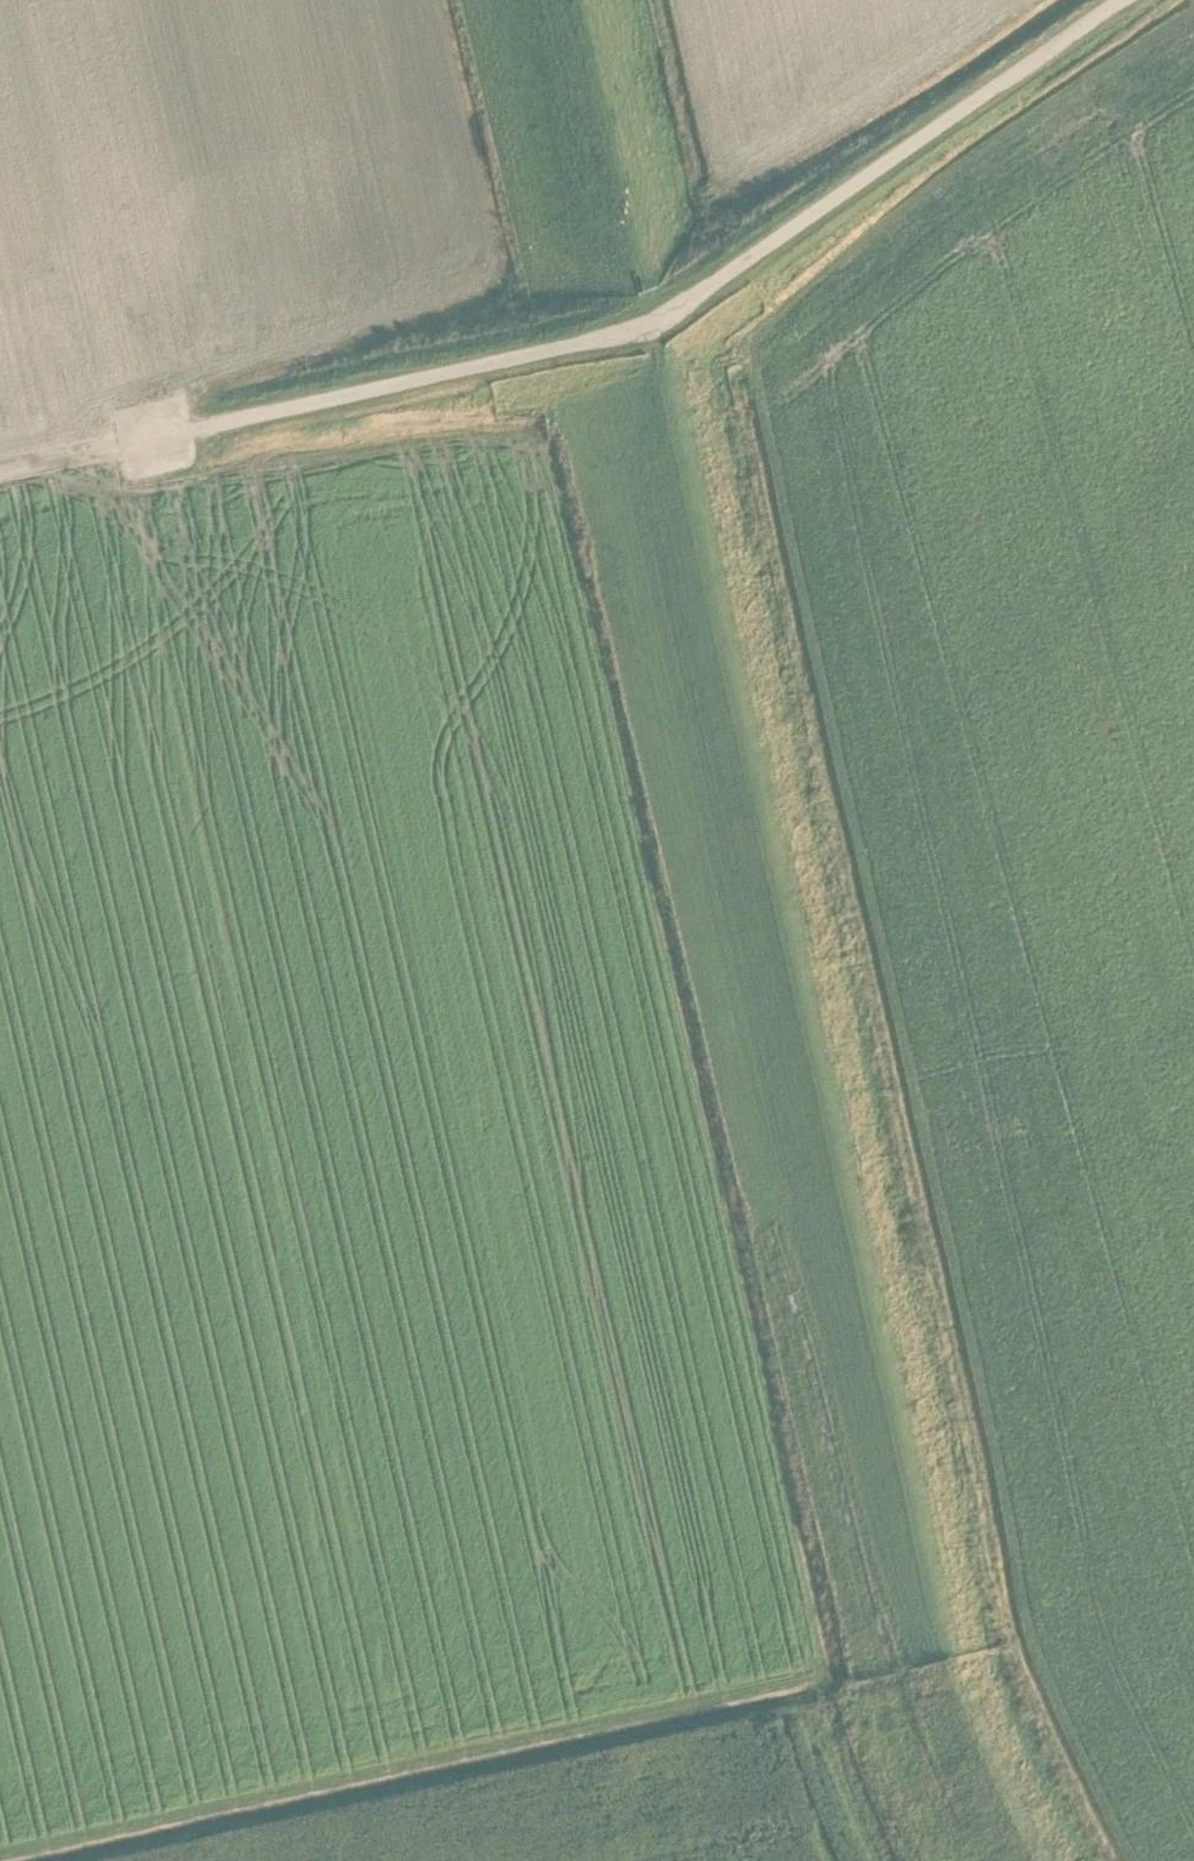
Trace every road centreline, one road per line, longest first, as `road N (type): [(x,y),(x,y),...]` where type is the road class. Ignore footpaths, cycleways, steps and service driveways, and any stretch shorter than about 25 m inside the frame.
road 1 (track): [(188,437),(0,479)]

